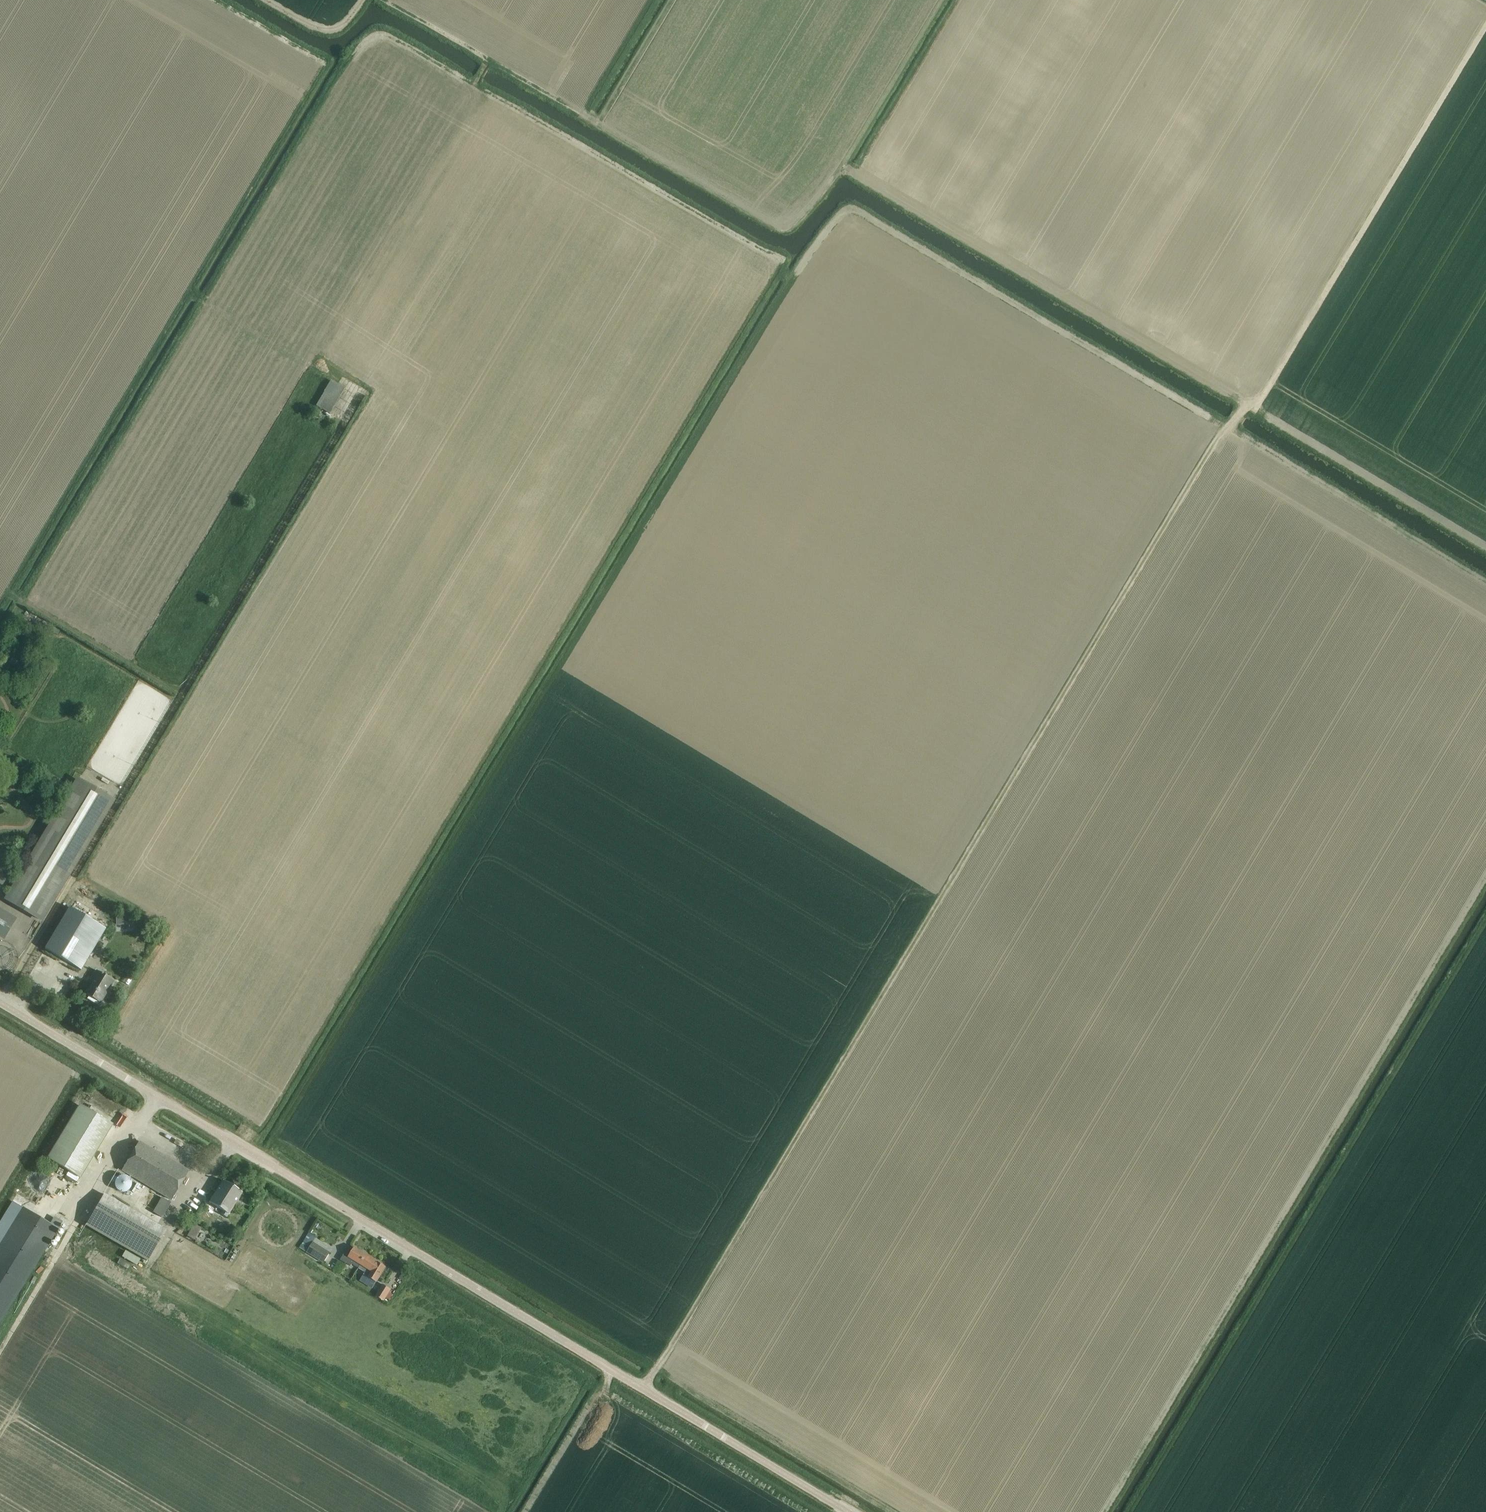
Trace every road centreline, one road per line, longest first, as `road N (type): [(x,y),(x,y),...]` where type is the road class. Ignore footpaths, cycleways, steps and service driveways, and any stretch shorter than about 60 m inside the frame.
road 1 (unclassified): [(851,1511),(0,999)]
road 2 (residential): [(1242,433),(1485,25)]

